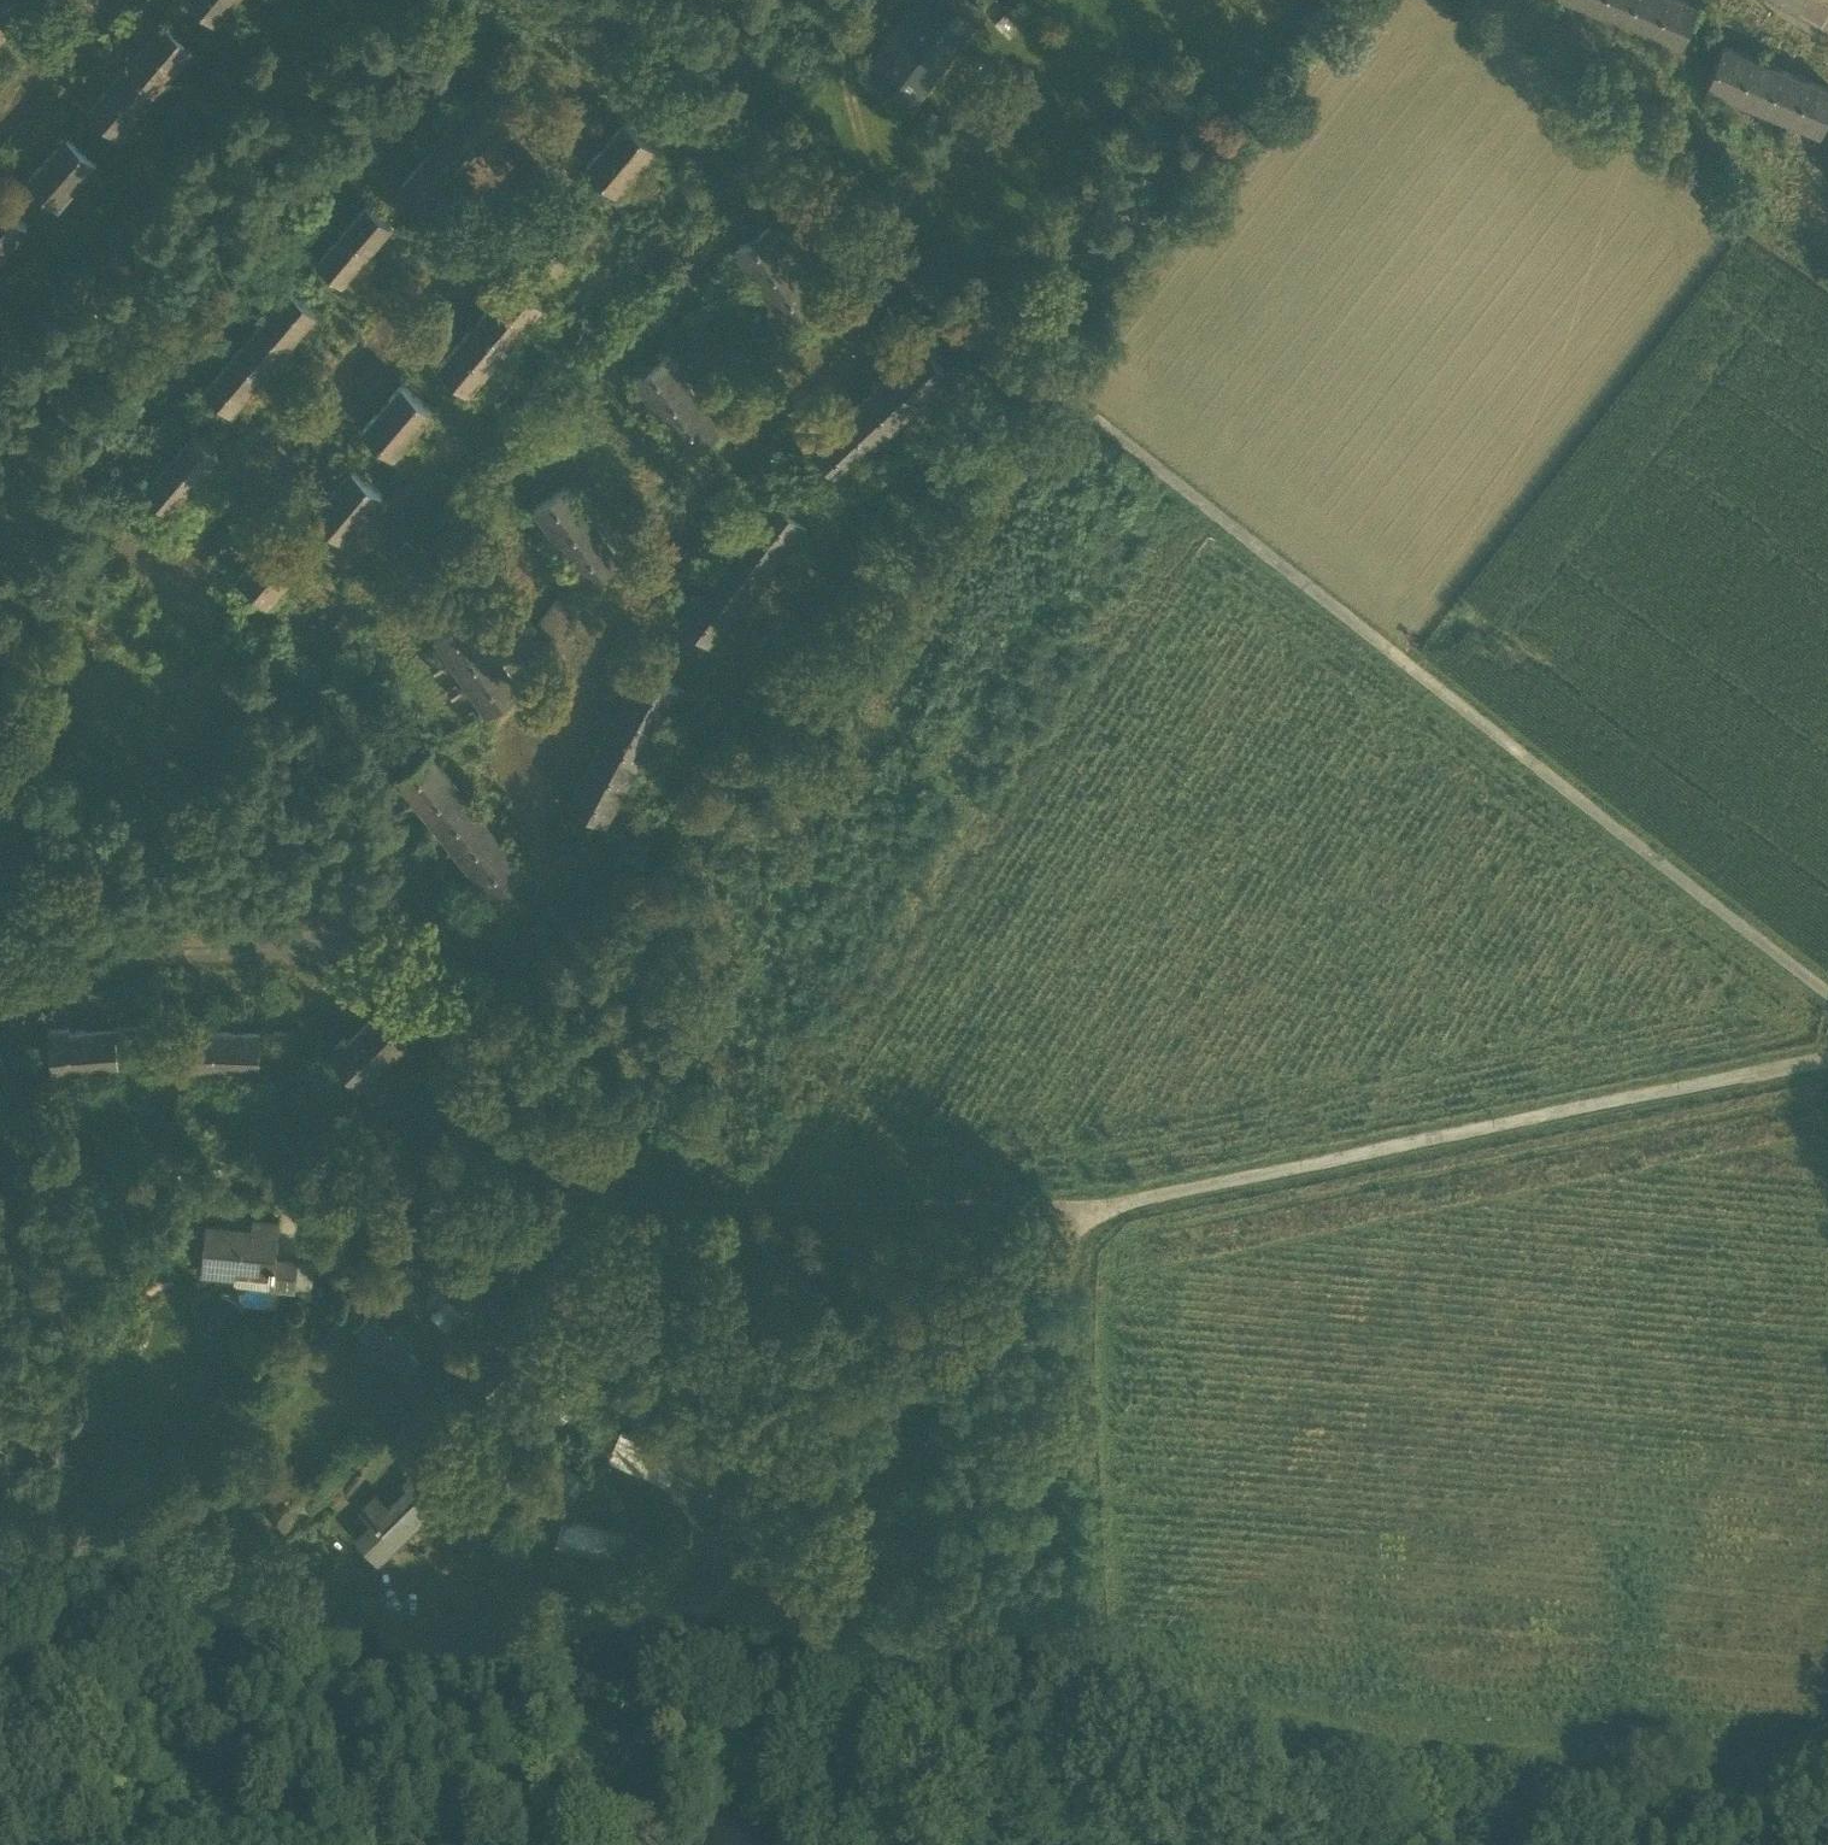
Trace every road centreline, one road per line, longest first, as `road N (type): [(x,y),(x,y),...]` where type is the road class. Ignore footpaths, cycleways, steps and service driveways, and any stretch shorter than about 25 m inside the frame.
road 1 (residential): [(1827,996),(906,273)]
road 2 (residential): [(1087,1211),(591,1203),(233,1182)]
road 3 (track): [(1087,1211),(691,1631),(587,1844)]
road 4 (unclassified): [(1827,1058),(1087,1211)]
road 5 (track): [(1123,1725),(1827,1790)]
road 6 (track): [(646,1717),(599,1661),(552,1640),(519,1640),(458,1660),(439,1655),(413,1622),(411,1561),(391,1555)]
road 7 (track): [(1032,1661),(995,1661),(947,1641),(834,1471)]

